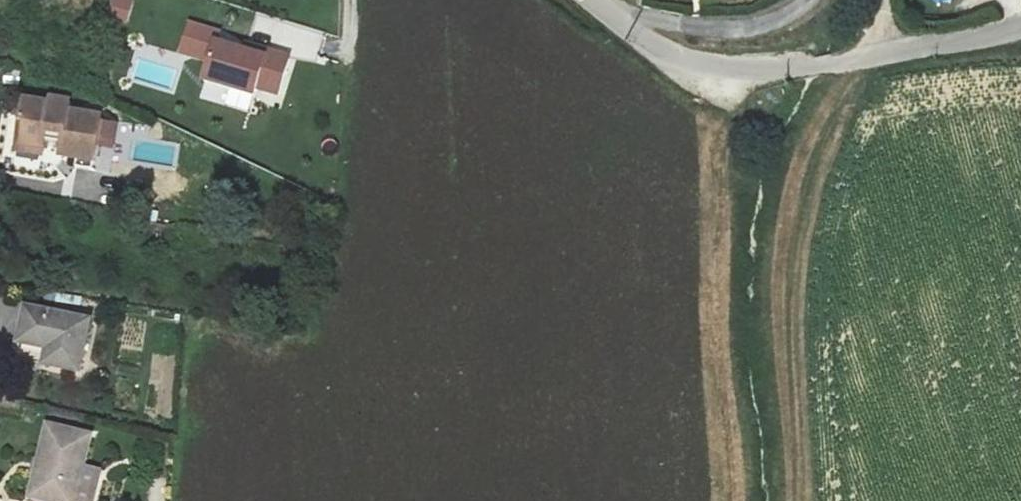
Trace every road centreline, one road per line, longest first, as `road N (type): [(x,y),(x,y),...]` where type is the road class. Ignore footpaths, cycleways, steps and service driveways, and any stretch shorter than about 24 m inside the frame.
road 1 (residential): [(1020,30),(847,66),(763,71),(684,59),(591,0)]
road 2 (track): [(731,500),(716,344),(717,118),(725,65)]

